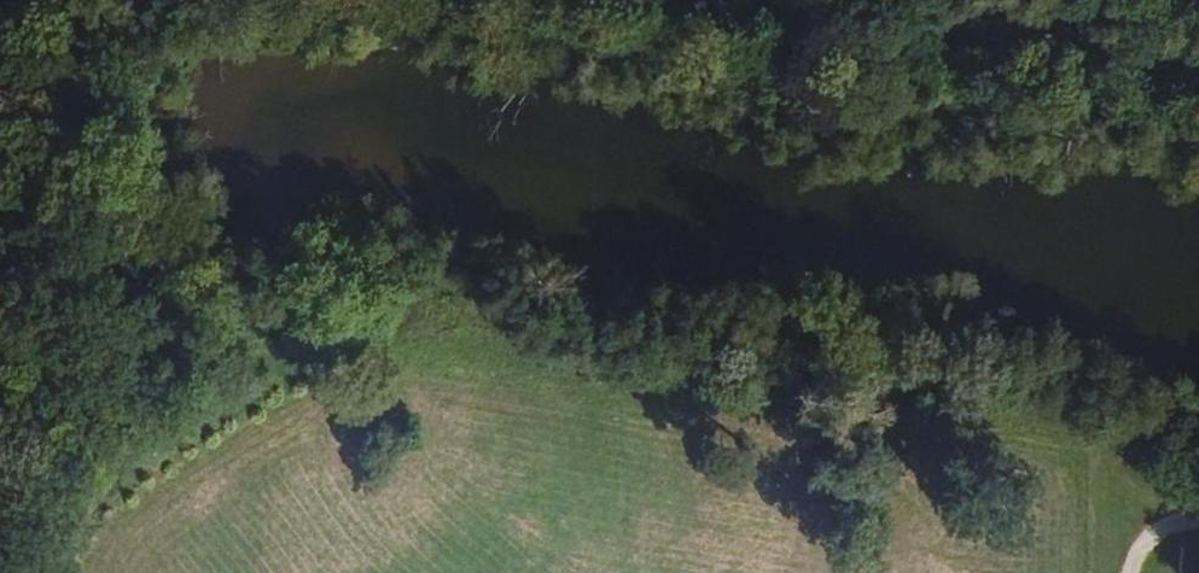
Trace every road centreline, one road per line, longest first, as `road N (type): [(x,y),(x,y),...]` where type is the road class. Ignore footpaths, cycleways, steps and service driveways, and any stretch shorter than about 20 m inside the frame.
road 1 (residential): [(874,0),(1198,40)]

